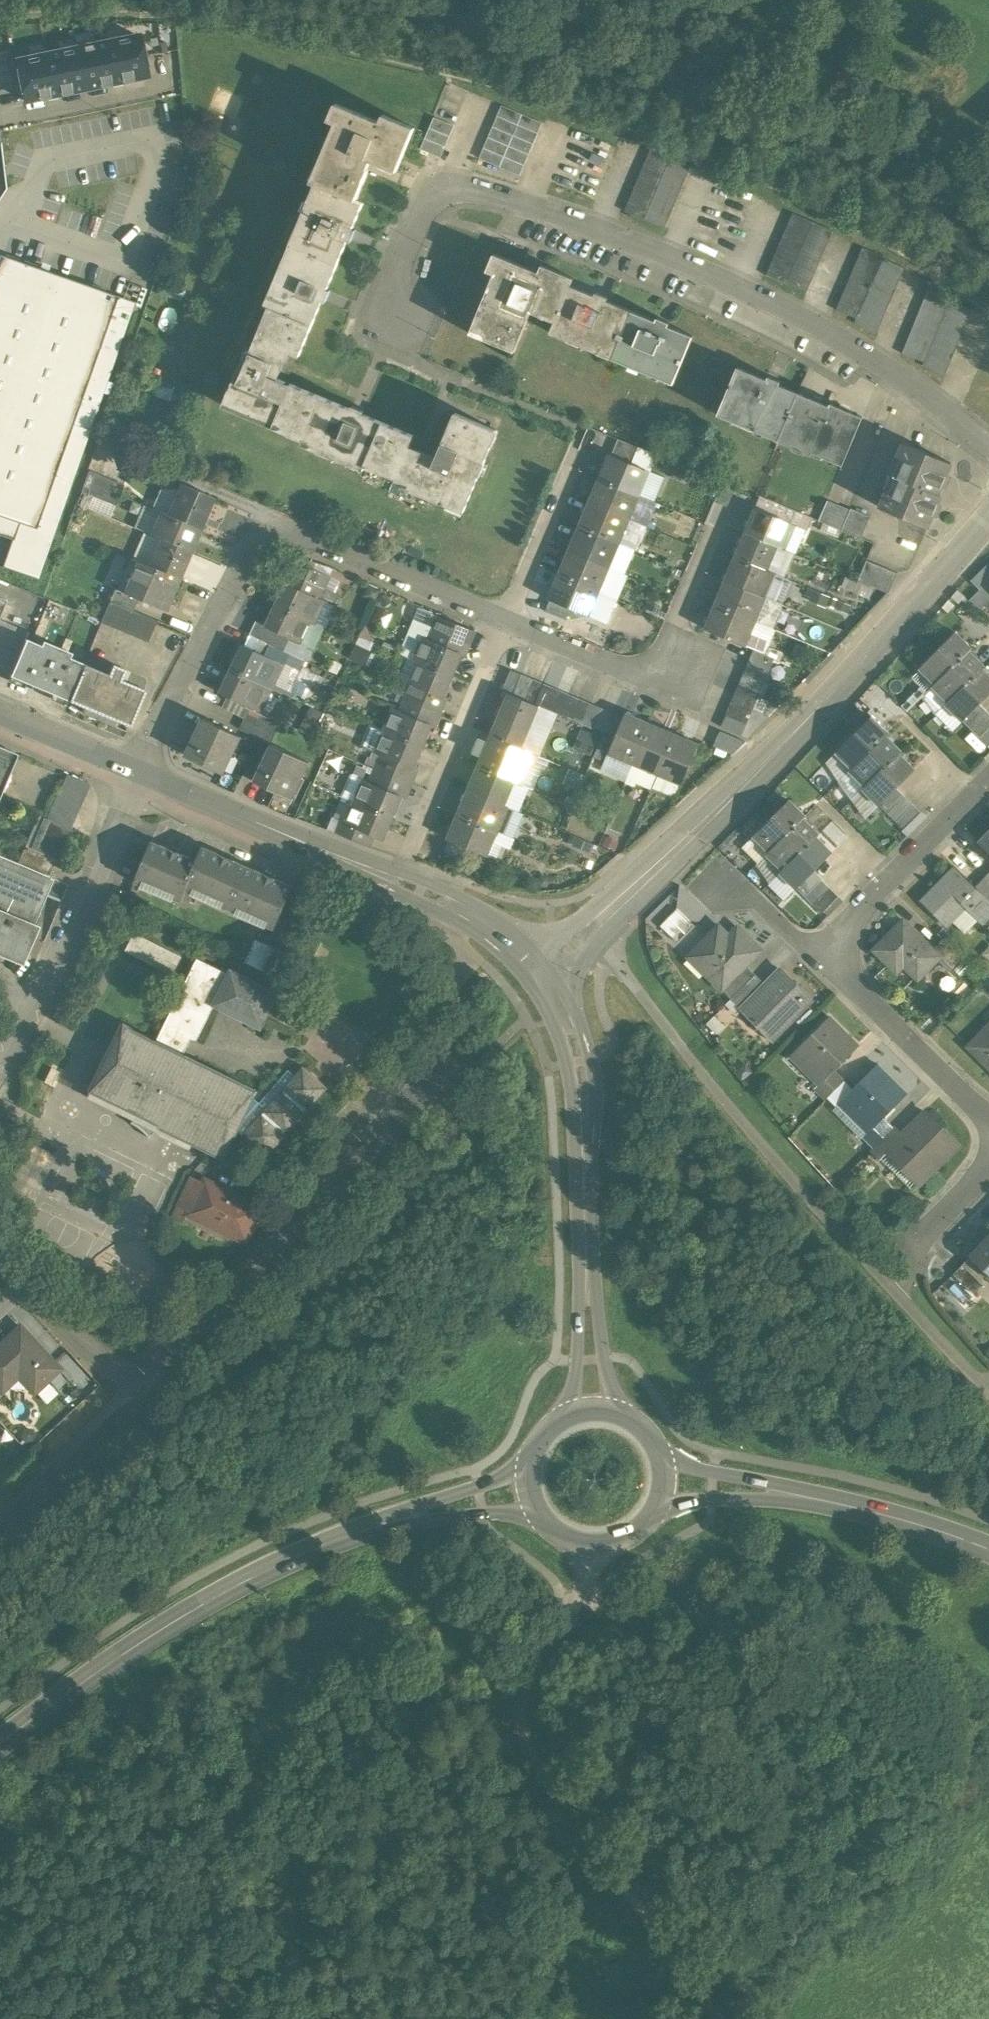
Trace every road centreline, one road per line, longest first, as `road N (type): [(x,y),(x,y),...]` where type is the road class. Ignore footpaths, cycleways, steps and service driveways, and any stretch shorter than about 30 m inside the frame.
road 1 (track): [(0,24),(56,14),(231,20),(550,102),(757,177),(897,249),(988,311)]
road 2 (residential): [(988,444),(843,343),(747,294),(465,190),(428,205),(384,320)]
road 3 (residential): [(138,772),(245,561),(273,540),(302,538),(648,680),(686,670)]
road 4 (residential): [(537,970),(614,908),(750,778),(988,515)]
road 5 (residential): [(27,1287),(132,1387),(165,1368),(451,1060)]
road 6 (secondary): [(529,1491),(395,1521),(307,1554),(188,1611),(0,1744)]
road 7 (track): [(617,959),(988,1384)]
road 8 (track): [(593,1547),(572,1624),(518,1722),(598,1848),(724,2018)]
road 9 (residential): [(592,1410),(582,1073),(568,1022),(537,970)]
road 10 (residential): [(537,970),(462,909),(138,772)]
road 11 (secondary): [(988,1551),(777,1490),(665,1480)]
road 12 (residential): [(138,772),(36,1014),(0,1063)]
road 13 (residential): [(815,958),(988,1135)]
road 14 (residential): [(988,783),(815,958)]
road 15 (secondary): [(529,1491),(554,1532),(593,1547),(642,1529),(665,1480)]
road 16 (residential): [(138,772),(0,716)]

